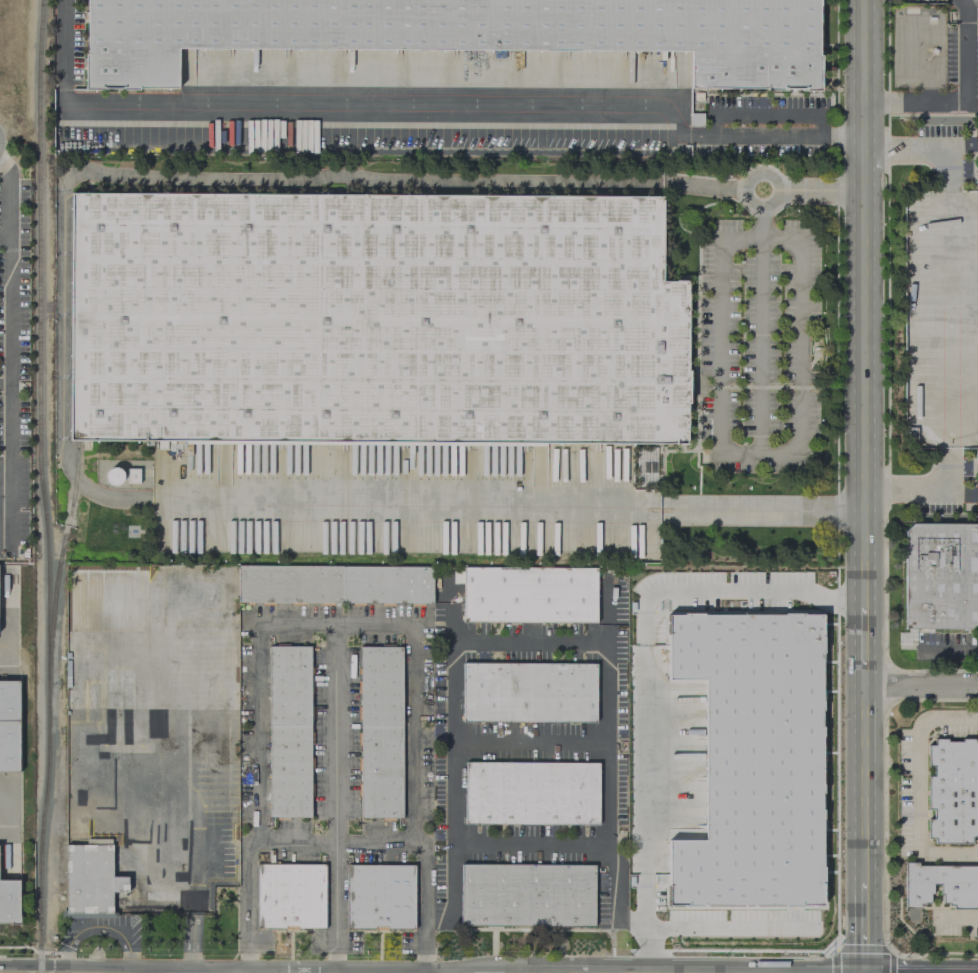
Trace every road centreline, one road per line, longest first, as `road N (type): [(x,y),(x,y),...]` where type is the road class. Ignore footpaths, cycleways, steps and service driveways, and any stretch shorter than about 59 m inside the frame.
road 1 (tertiary): [(862,0),(862,972)]

